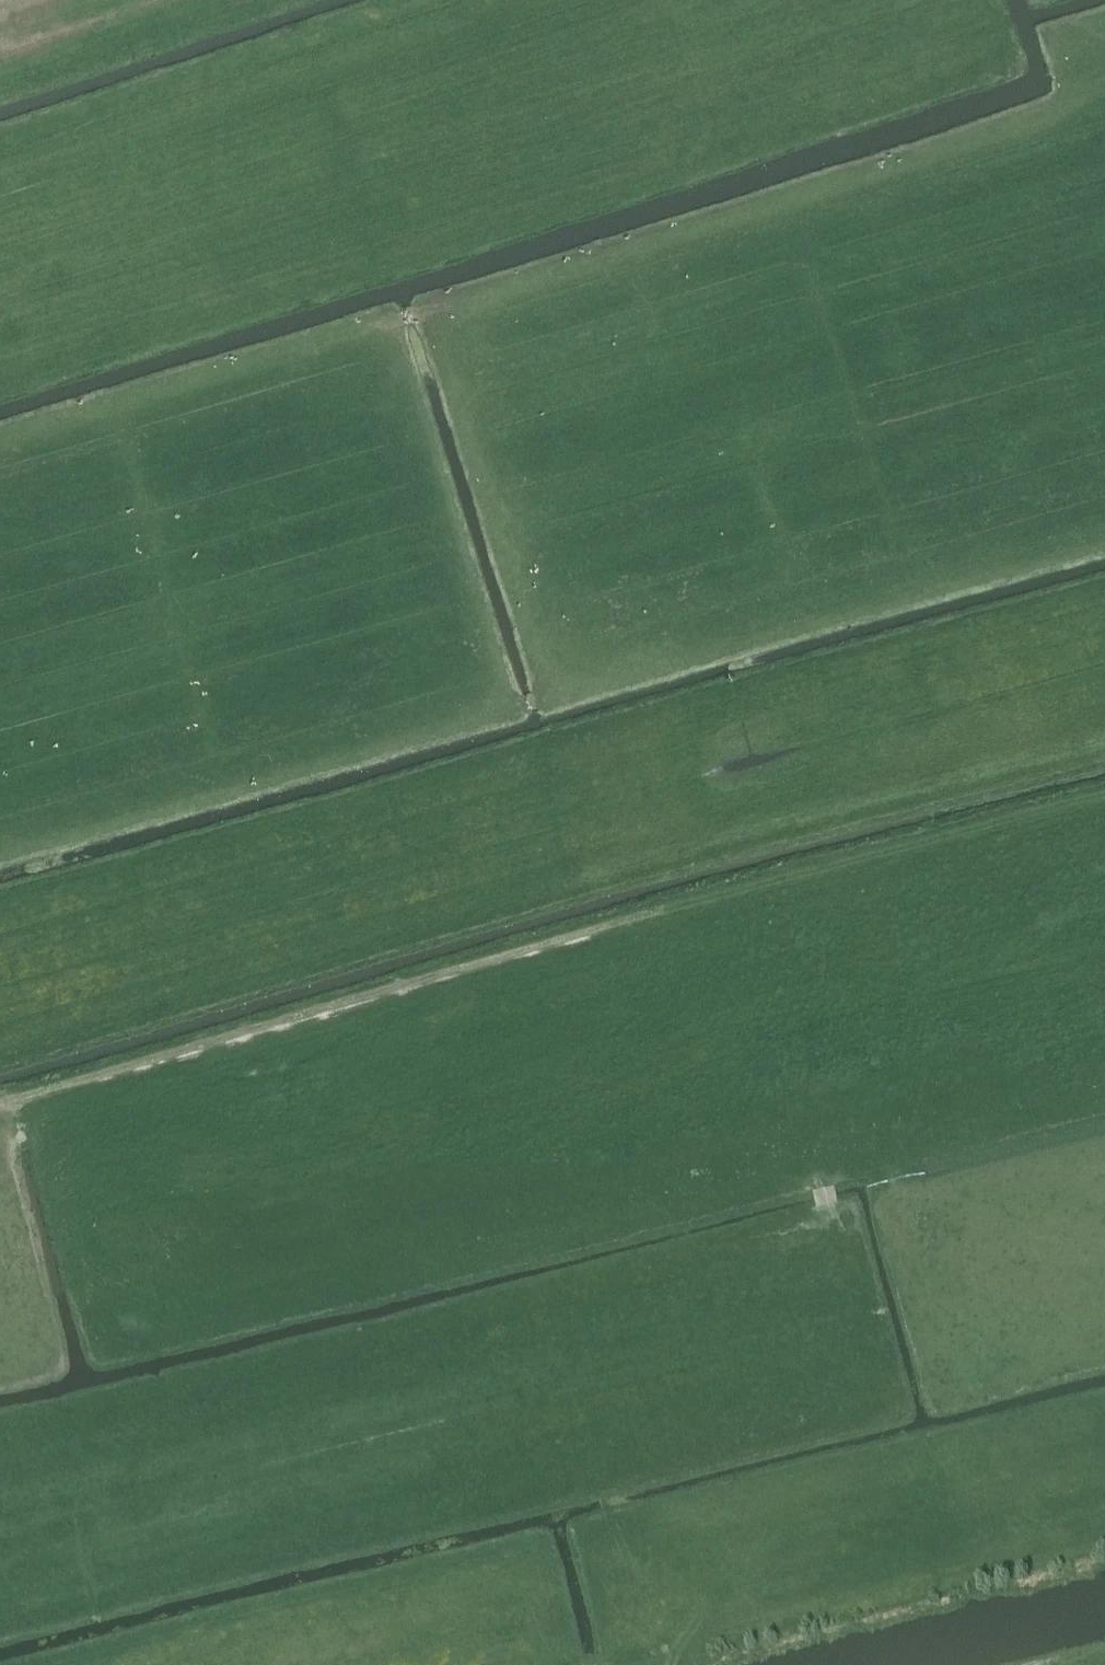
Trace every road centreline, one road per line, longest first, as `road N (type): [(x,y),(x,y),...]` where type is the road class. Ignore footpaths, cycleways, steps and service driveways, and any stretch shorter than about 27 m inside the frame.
road 1 (track): [(0,1107),(1104,804)]

